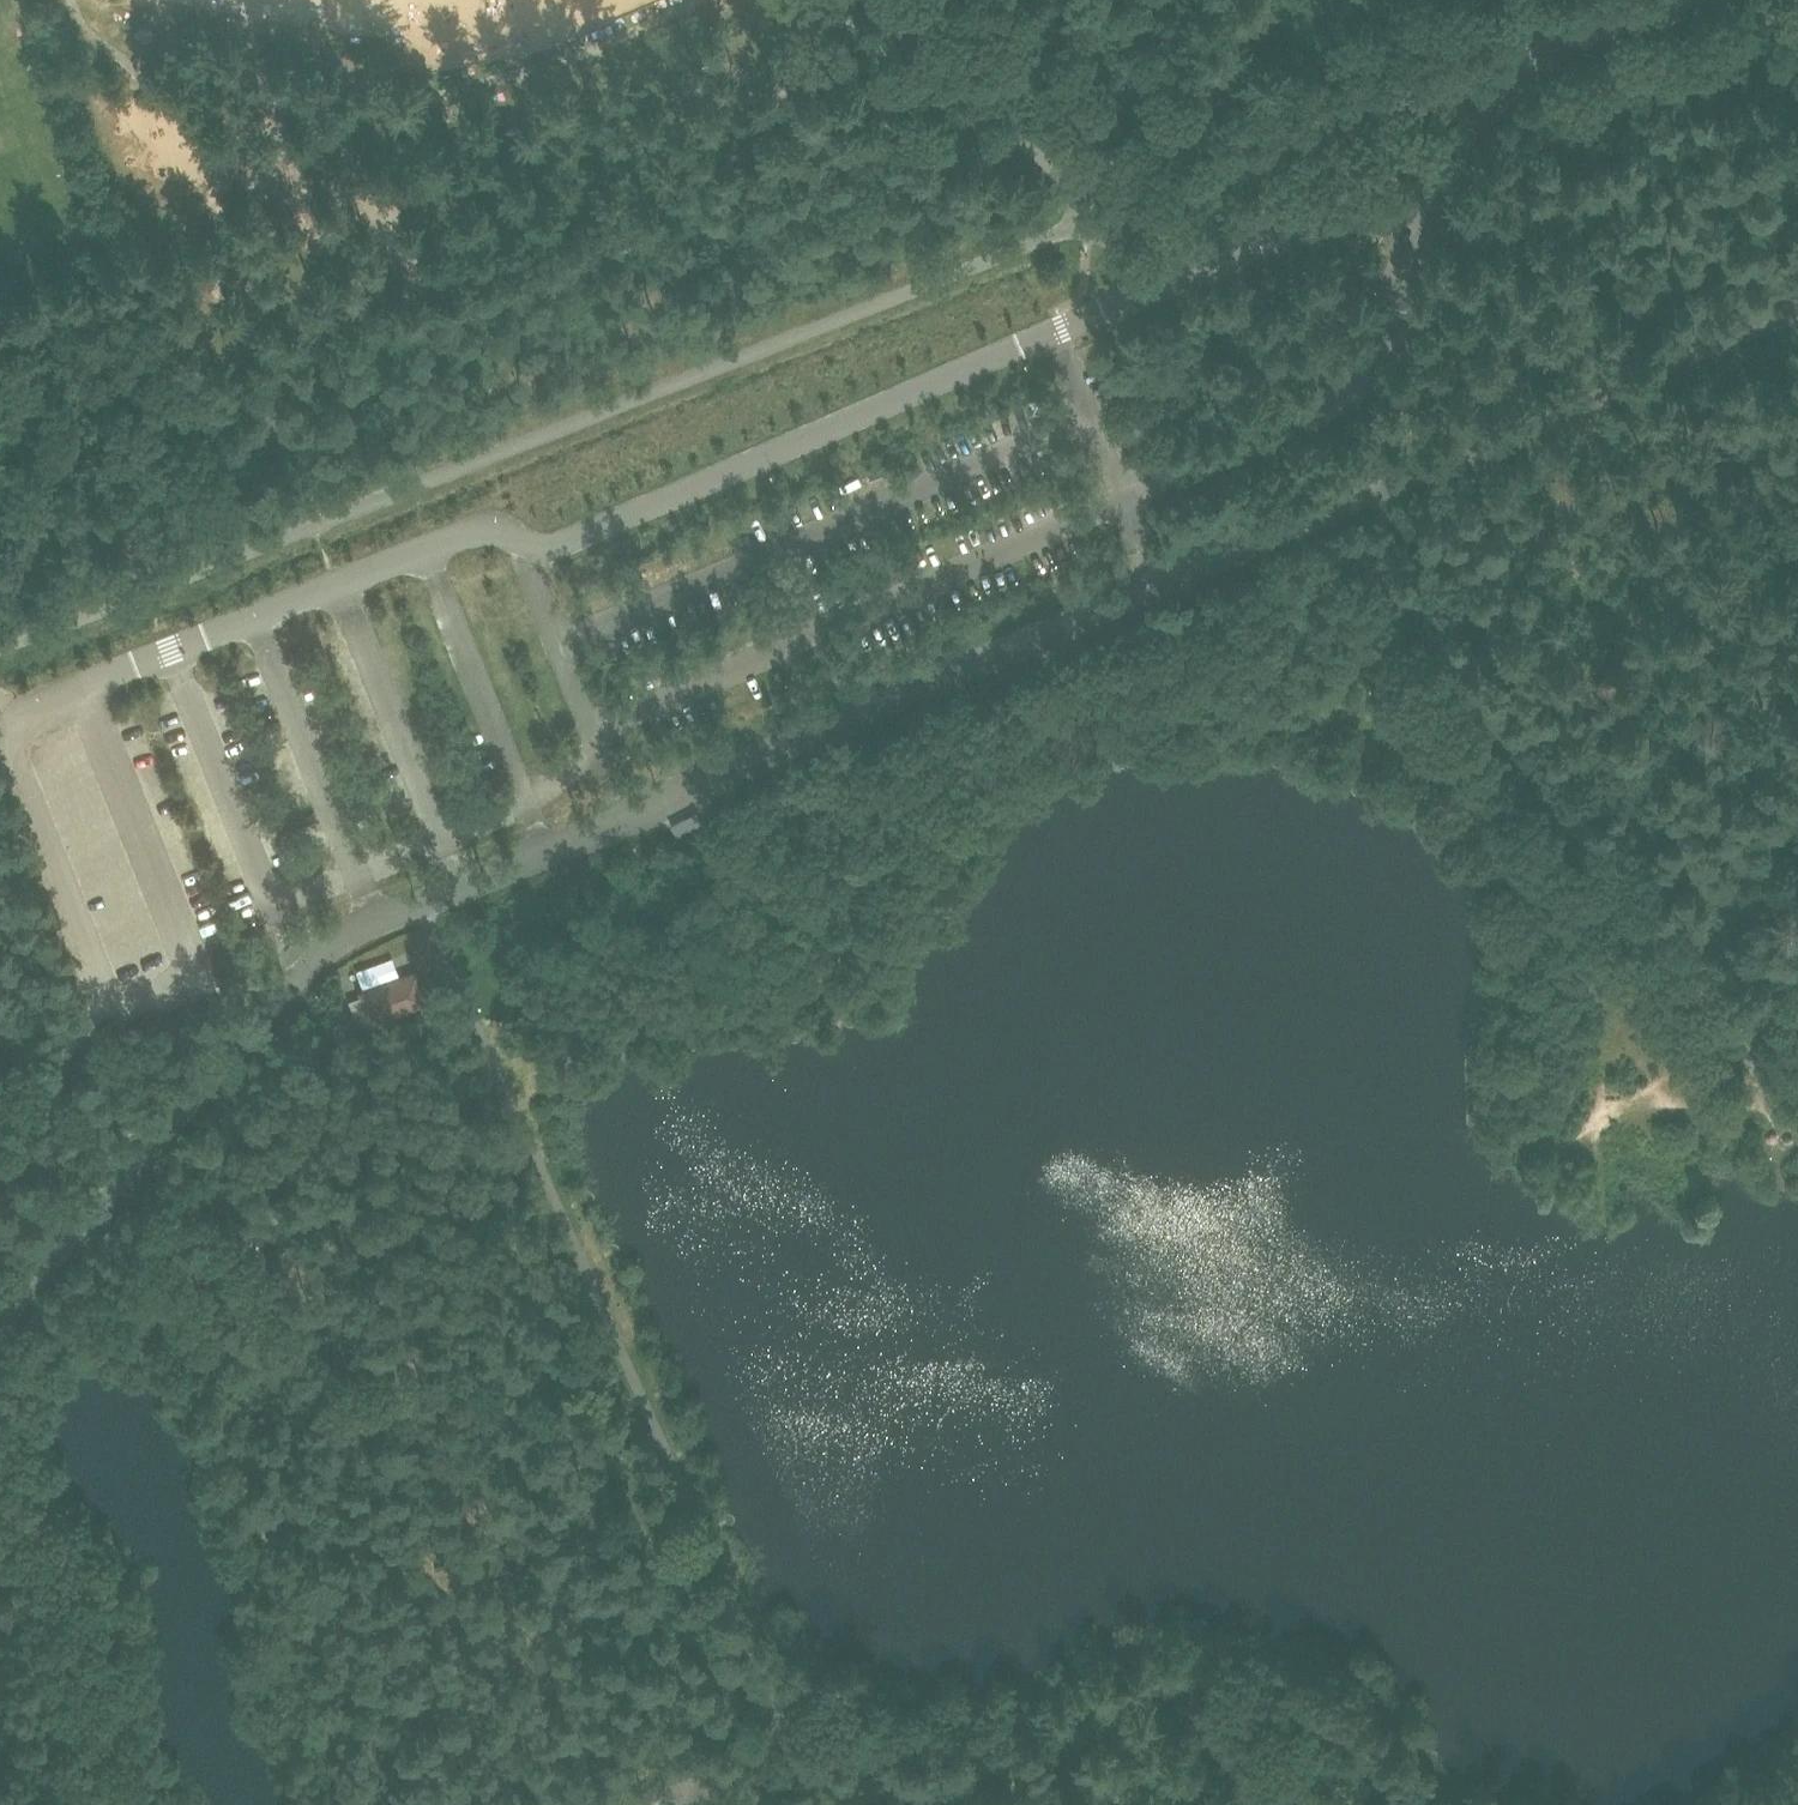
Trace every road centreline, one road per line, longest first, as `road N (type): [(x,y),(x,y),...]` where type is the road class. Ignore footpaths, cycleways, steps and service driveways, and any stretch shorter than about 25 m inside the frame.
road 1 (unclassified): [(1435,211),(1458,158),(1502,101),(1556,54),(1664,0)]

